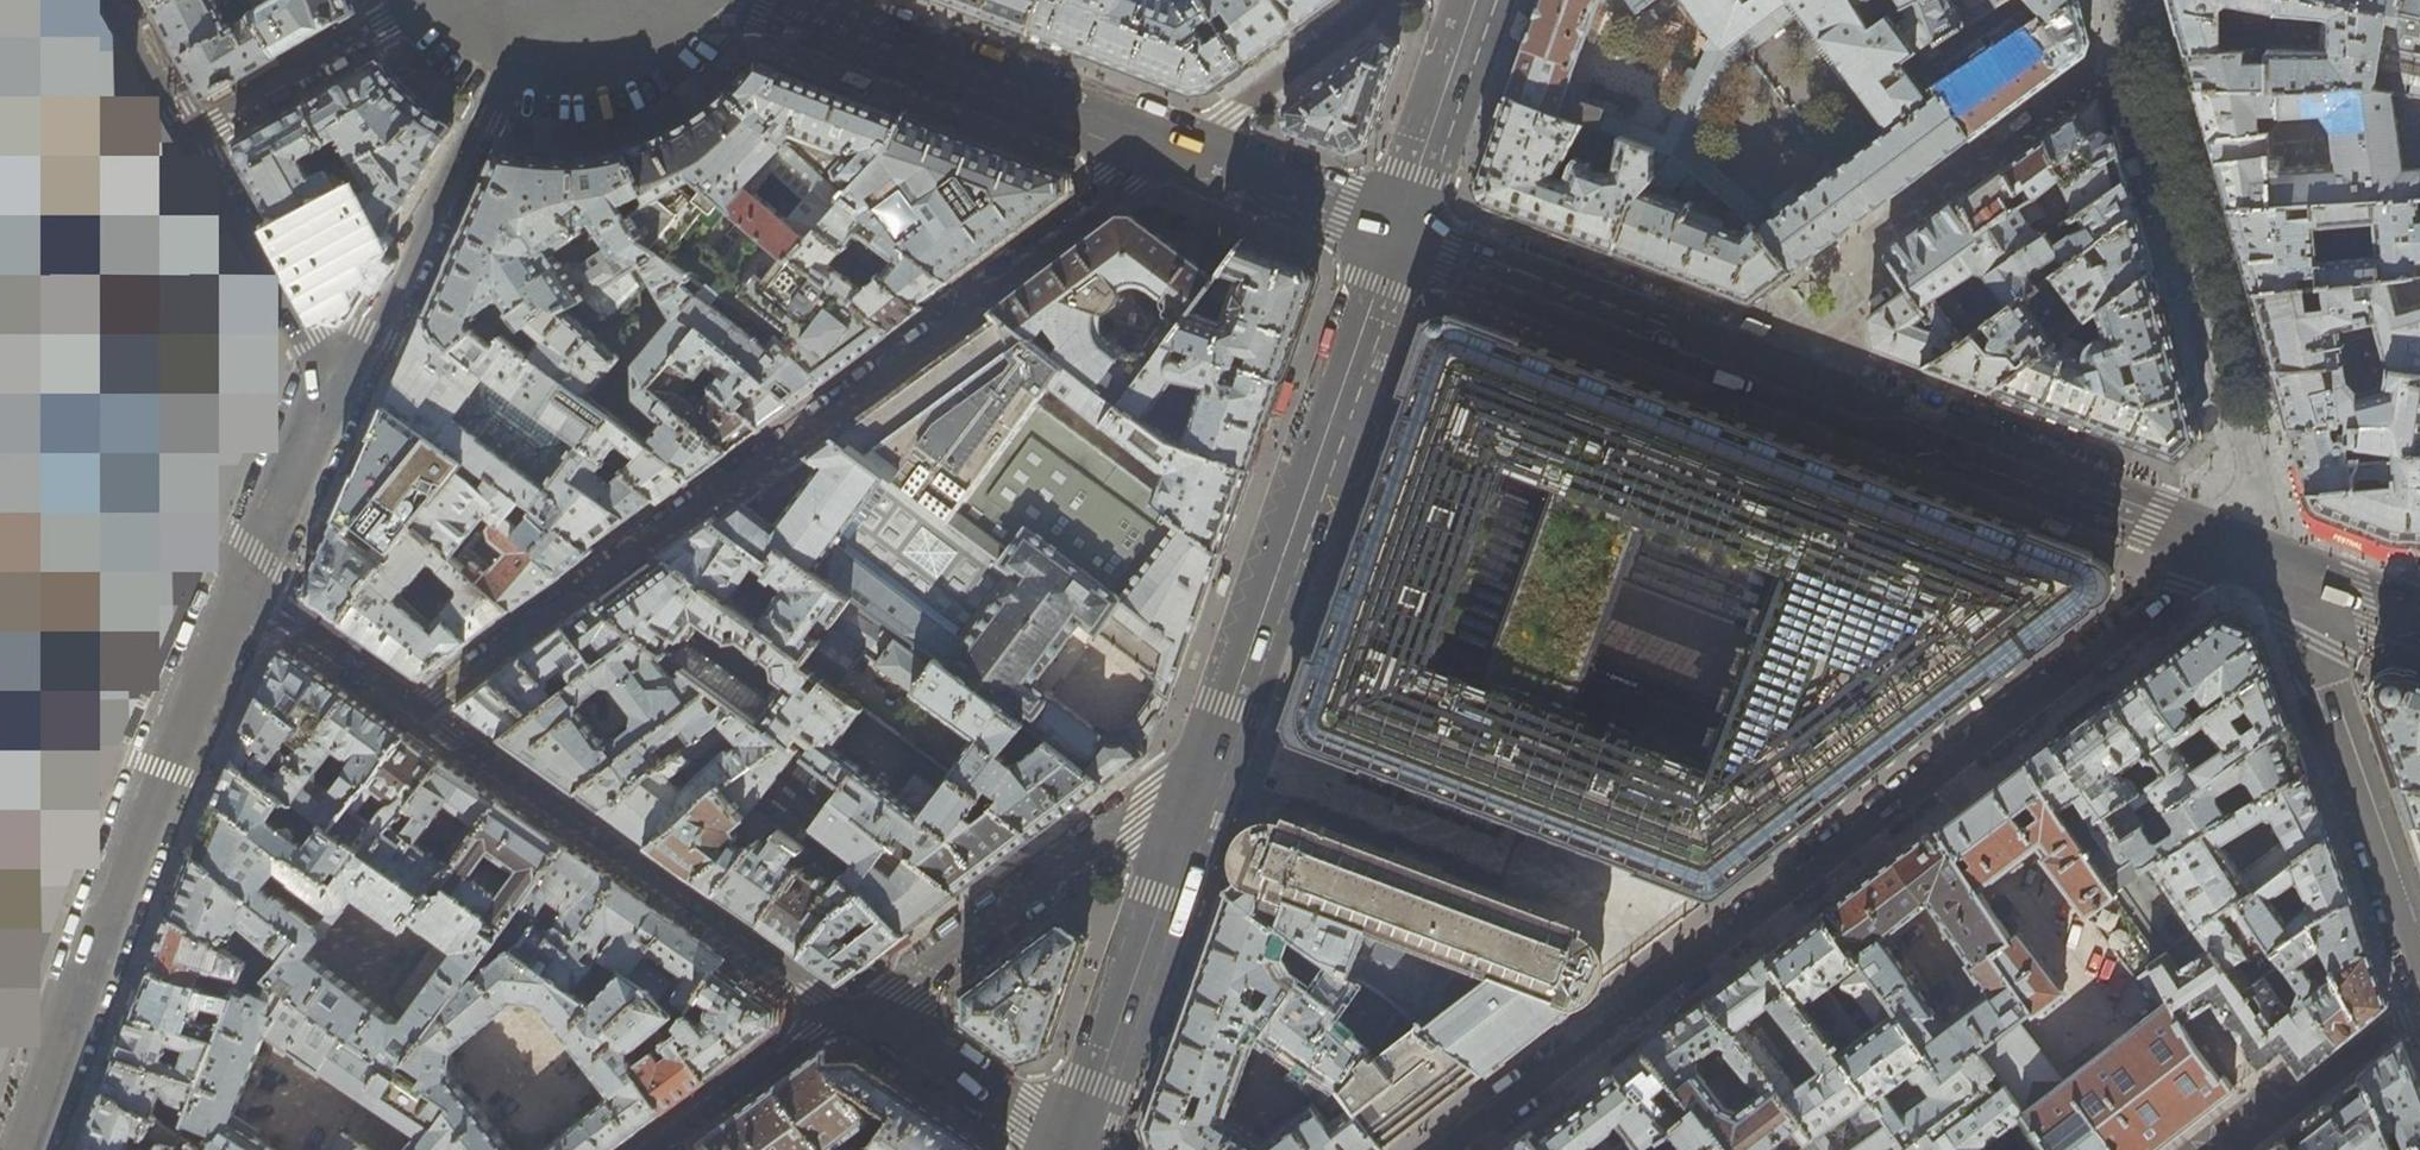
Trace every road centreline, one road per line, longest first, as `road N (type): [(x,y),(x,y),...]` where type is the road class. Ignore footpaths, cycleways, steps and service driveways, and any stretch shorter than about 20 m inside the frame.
road 1 (residential): [(1448,1149),(2208,568),(2279,561)]
road 2 (tertiary): [(2279,561),(1399,231)]
road 3 (residential): [(417,706),(1172,149)]
road 4 (residential): [(242,585),(161,769),(23,1149)]
road 5 (secondary): [(1399,231),(1209,761)]
road 6 (residential): [(417,706),(835,1009)]
road 7 (residential): [(1209,761),(872,1014)]
road 8 (tertiary): [(782,0),(1172,149)]
road 9 (residential): [(2419,954),(2279,561)]
road 10 (secondary): [(1209,761),(1074,1149)]
road 11 (residential): [(336,392),(511,65)]
road 12 (residential): [(193,138),(336,392)]
road 13 (residential): [(434,0),(193,138)]
road 14 (secondary): [(1477,0),(1399,231)]
road 15 (tertiary): [(1172,149),(1399,231)]
road 16 (residential): [(872,1014),(1071,1149)]
road 17 (residential): [(835,1009),(652,1149)]
road 18 (residential): [(2237,1149),(2419,1009)]
road 19 (residential): [(336,392),(242,585)]
road 20 (residential): [(242,585),(417,706)]
road 21 (tertiary): [(511,65),(573,75),(609,68),(664,36),(691,0)]
road 22 (residential): [(117,0),(193,138)]
road 23 (tertiary): [(2279,561),(2419,615)]

